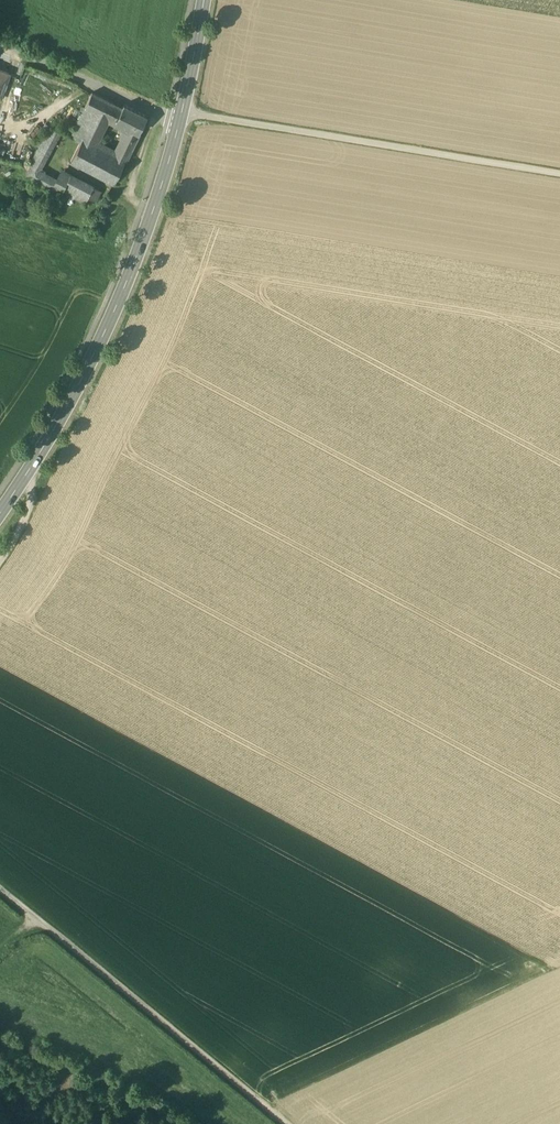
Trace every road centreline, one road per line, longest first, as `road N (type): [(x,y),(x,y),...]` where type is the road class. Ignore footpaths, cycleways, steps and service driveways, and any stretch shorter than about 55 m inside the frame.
road 1 (secondary): [(180,116),(109,322),(0,514)]
road 2 (track): [(180,116),(559,176)]
road 3 (track): [(0,890),(283,1123)]
road 4 (residential): [(0,46),(180,116)]

